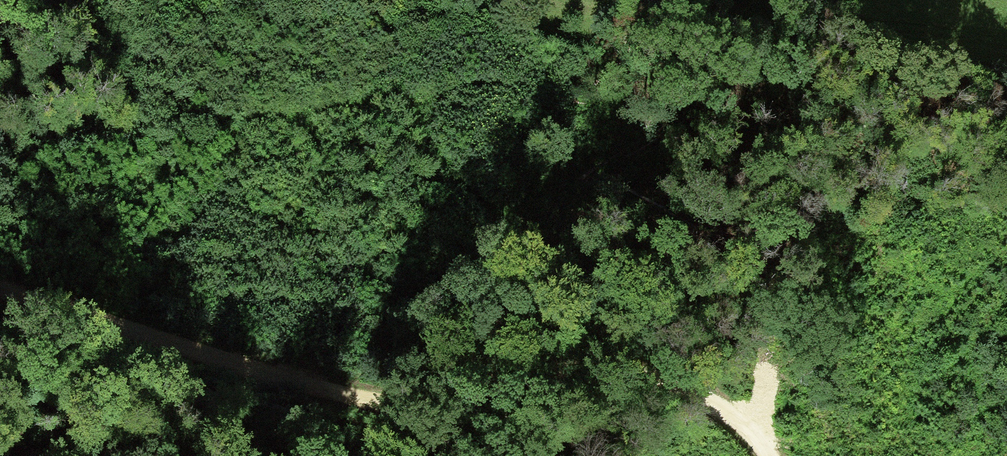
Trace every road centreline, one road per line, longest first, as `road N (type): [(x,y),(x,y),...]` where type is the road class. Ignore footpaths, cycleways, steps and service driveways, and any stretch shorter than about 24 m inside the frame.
road 1 (track): [(1006,70),(734,60),(477,84),(302,80),(97,127),(0,138)]
road 2 (track): [(0,277),(175,306),(342,364),(427,377),(574,366),(692,376),(759,430),(769,455)]

